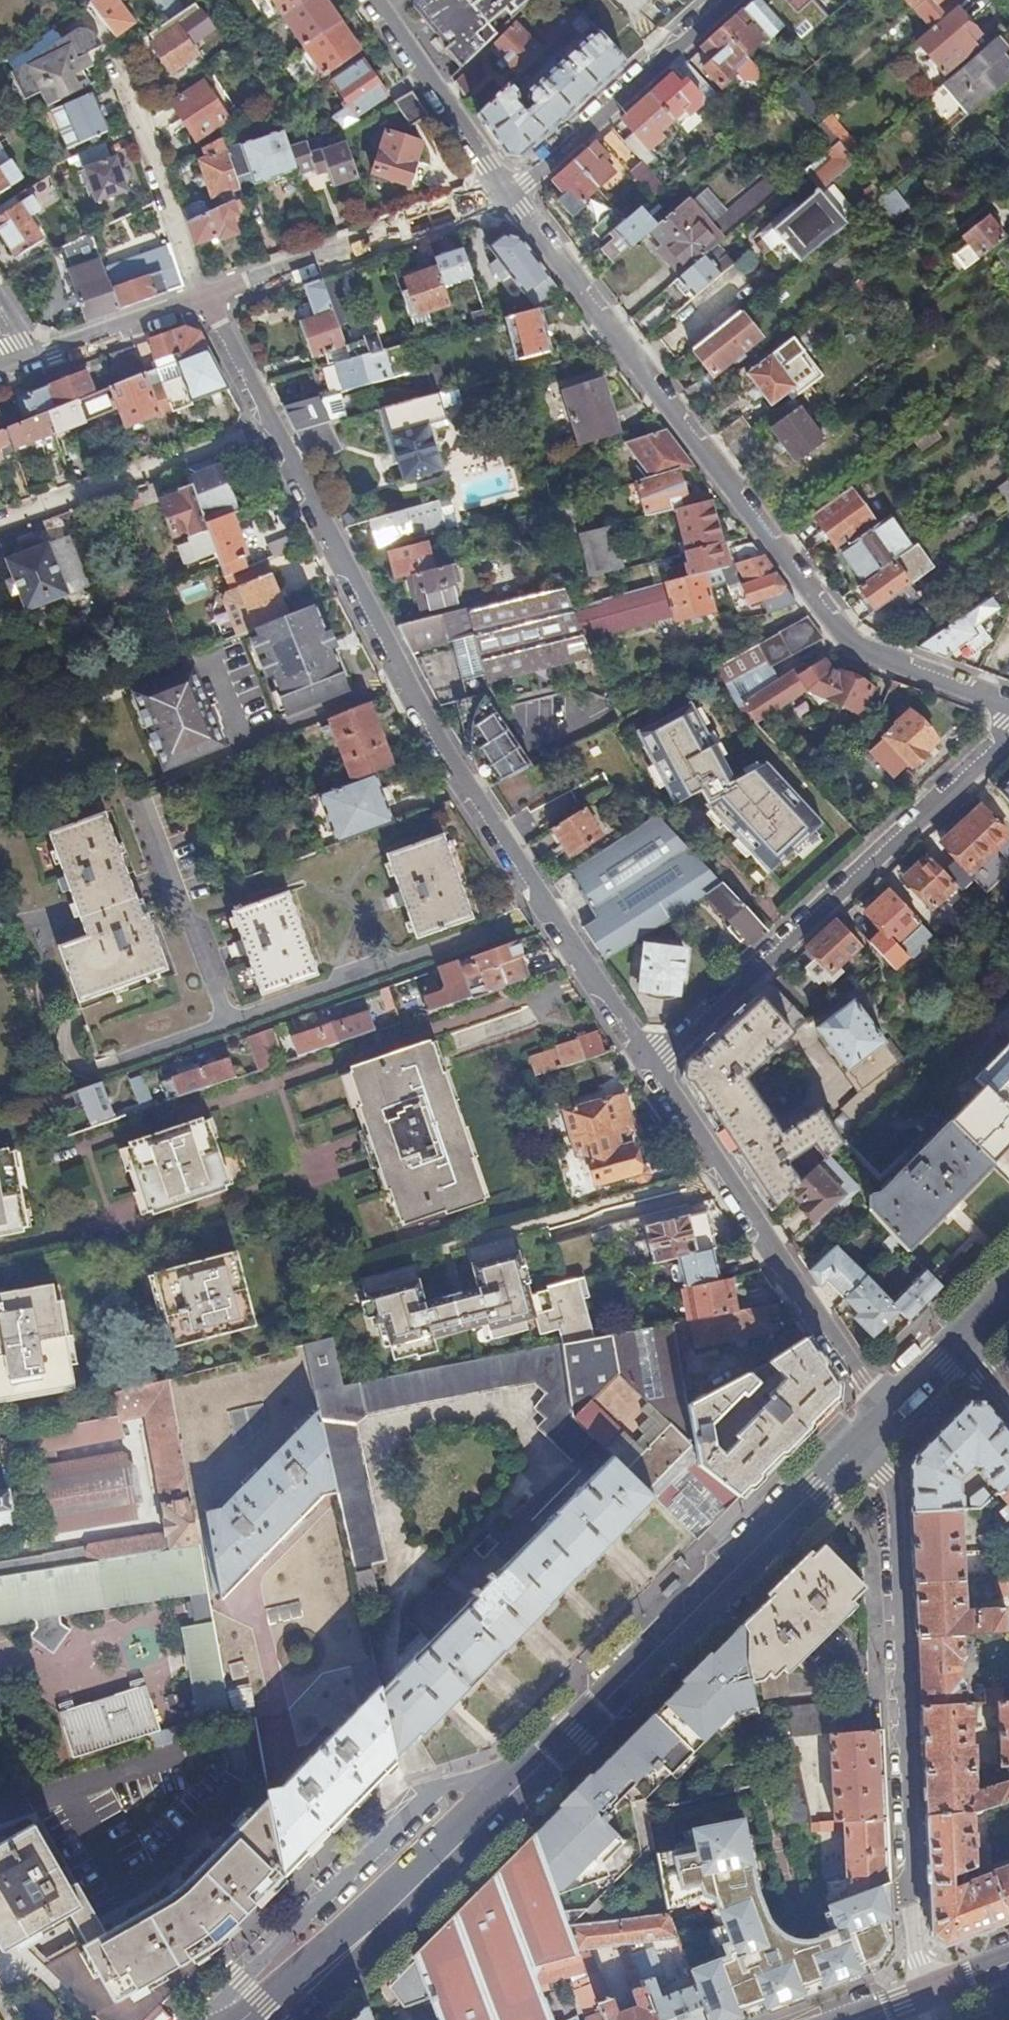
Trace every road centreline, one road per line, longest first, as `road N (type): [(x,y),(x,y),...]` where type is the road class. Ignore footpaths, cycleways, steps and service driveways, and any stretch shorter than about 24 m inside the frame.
road 1 (residential): [(505,192),(855,648),(1008,703)]
road 2 (residential): [(550,910),(433,729),(202,303)]
road 3 (primary): [(363,1939),(853,1445)]
road 4 (residential): [(936,1988),(909,1891),(893,1485),(853,1445)]
road 5 (residential): [(648,1064),(1008,732)]
road 6 (residential): [(887,1411),(648,1064)]
road 7 (residential): [(505,192),(202,303)]
road 8 (residential): [(731,0),(526,183),(505,192)]
road 9 (residential): [(374,0),(505,192)]
road 10 (residential): [(202,303),(26,360)]
road 11 (residential): [(648,1064),(550,910)]
road 12 (primary): [(363,1939),(239,2019)]

